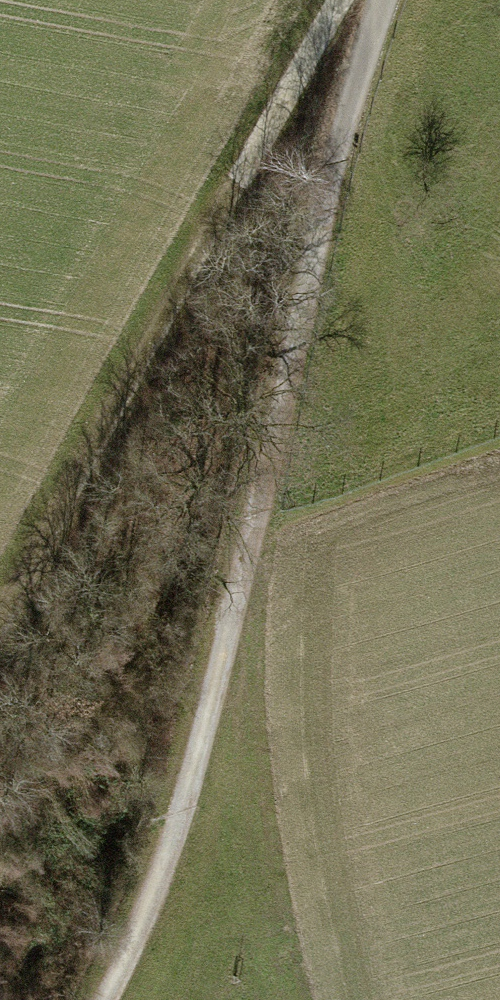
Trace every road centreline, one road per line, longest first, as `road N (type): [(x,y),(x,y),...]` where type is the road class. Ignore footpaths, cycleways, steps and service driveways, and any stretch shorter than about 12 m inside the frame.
road 1 (track): [(100,999),(203,752),(260,526),(369,0)]
road 2 (track): [(0,631),(311,49),(359,0)]

